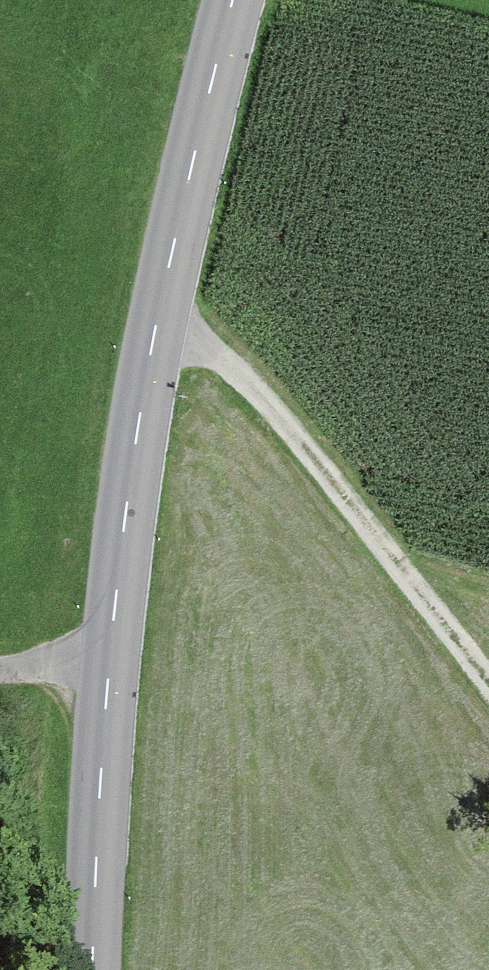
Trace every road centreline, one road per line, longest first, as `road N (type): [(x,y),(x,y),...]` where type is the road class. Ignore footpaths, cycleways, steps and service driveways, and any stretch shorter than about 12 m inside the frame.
road 1 (tertiary): [(93,969),(104,663),(125,484),(231,0)]
road 2 (track): [(158,321),(237,380),(488,690)]

